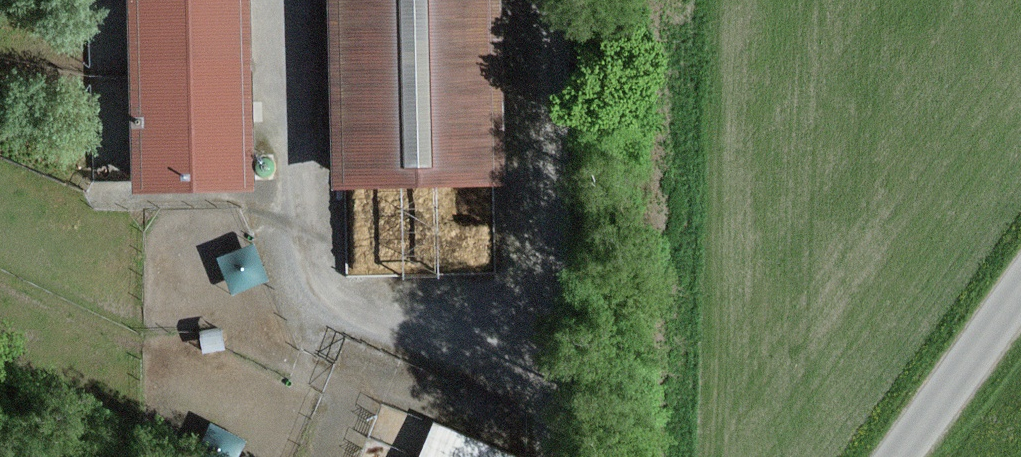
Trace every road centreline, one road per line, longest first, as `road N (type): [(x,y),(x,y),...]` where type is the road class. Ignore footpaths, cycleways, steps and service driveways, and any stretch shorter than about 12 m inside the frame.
road 1 (track): [(560,0),(570,456)]
road 2 (unclassified): [(897,456),(1020,289)]

